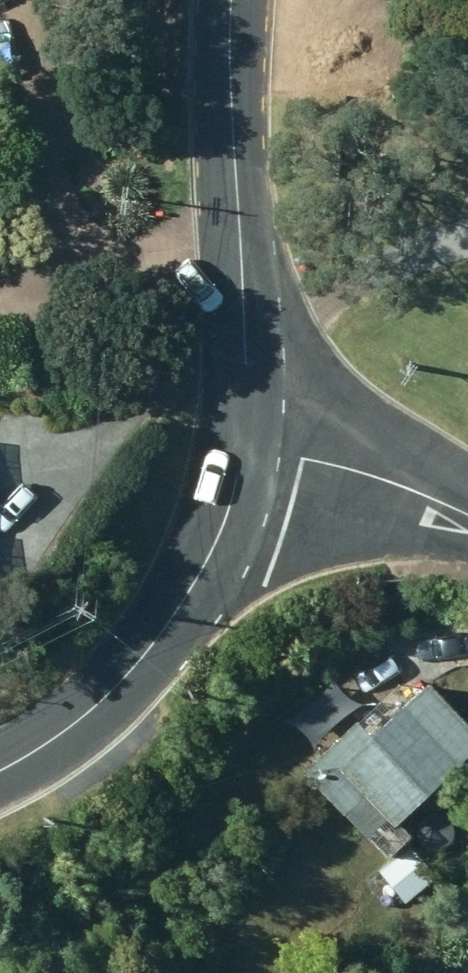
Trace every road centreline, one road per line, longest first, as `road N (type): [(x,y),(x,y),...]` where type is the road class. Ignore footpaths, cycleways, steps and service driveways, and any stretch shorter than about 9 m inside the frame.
road 1 (tertiary): [(237,0),(252,449)]
road 2 (residential): [(252,449),(198,583),(139,674),(44,745),(0,767)]
road 3 (tertiary): [(467,513),(335,461),(252,449)]

